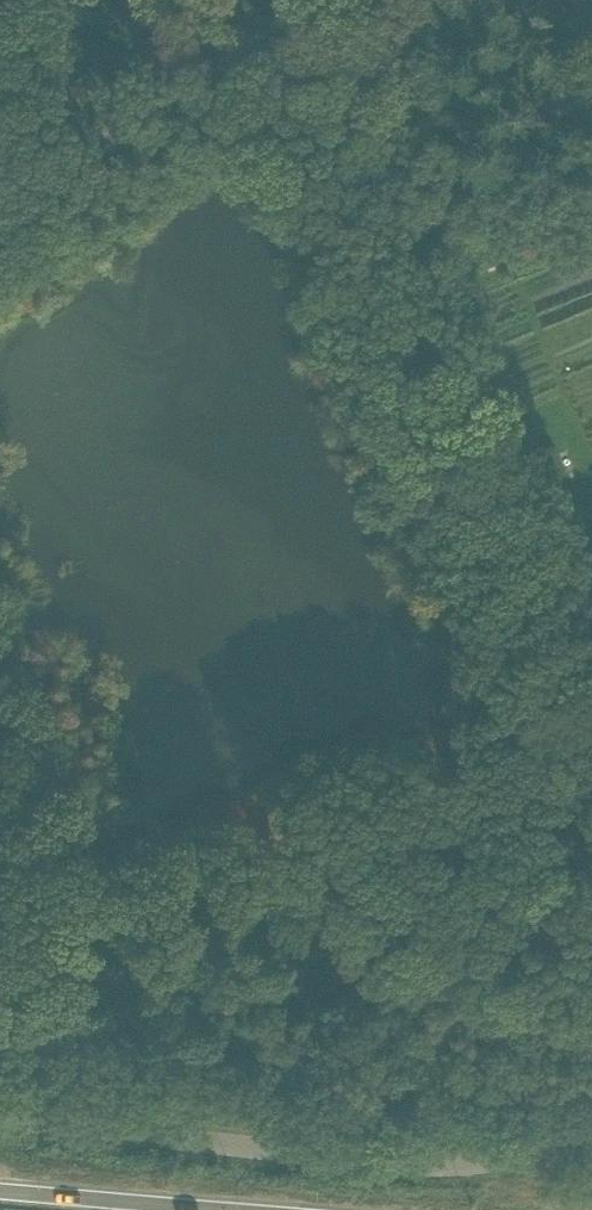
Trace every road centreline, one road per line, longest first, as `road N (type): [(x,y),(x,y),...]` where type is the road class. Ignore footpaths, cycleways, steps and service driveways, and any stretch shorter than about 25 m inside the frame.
road 1 (unclassified): [(591,1137),(524,1154),(340,1155),(0,1119)]
road 2 (trunk): [(220,1209),(0,1188)]
road 3 (track): [(145,118),(317,0)]
road 4 (track): [(0,213),(145,118)]
road 5 (track): [(145,118),(97,0)]

